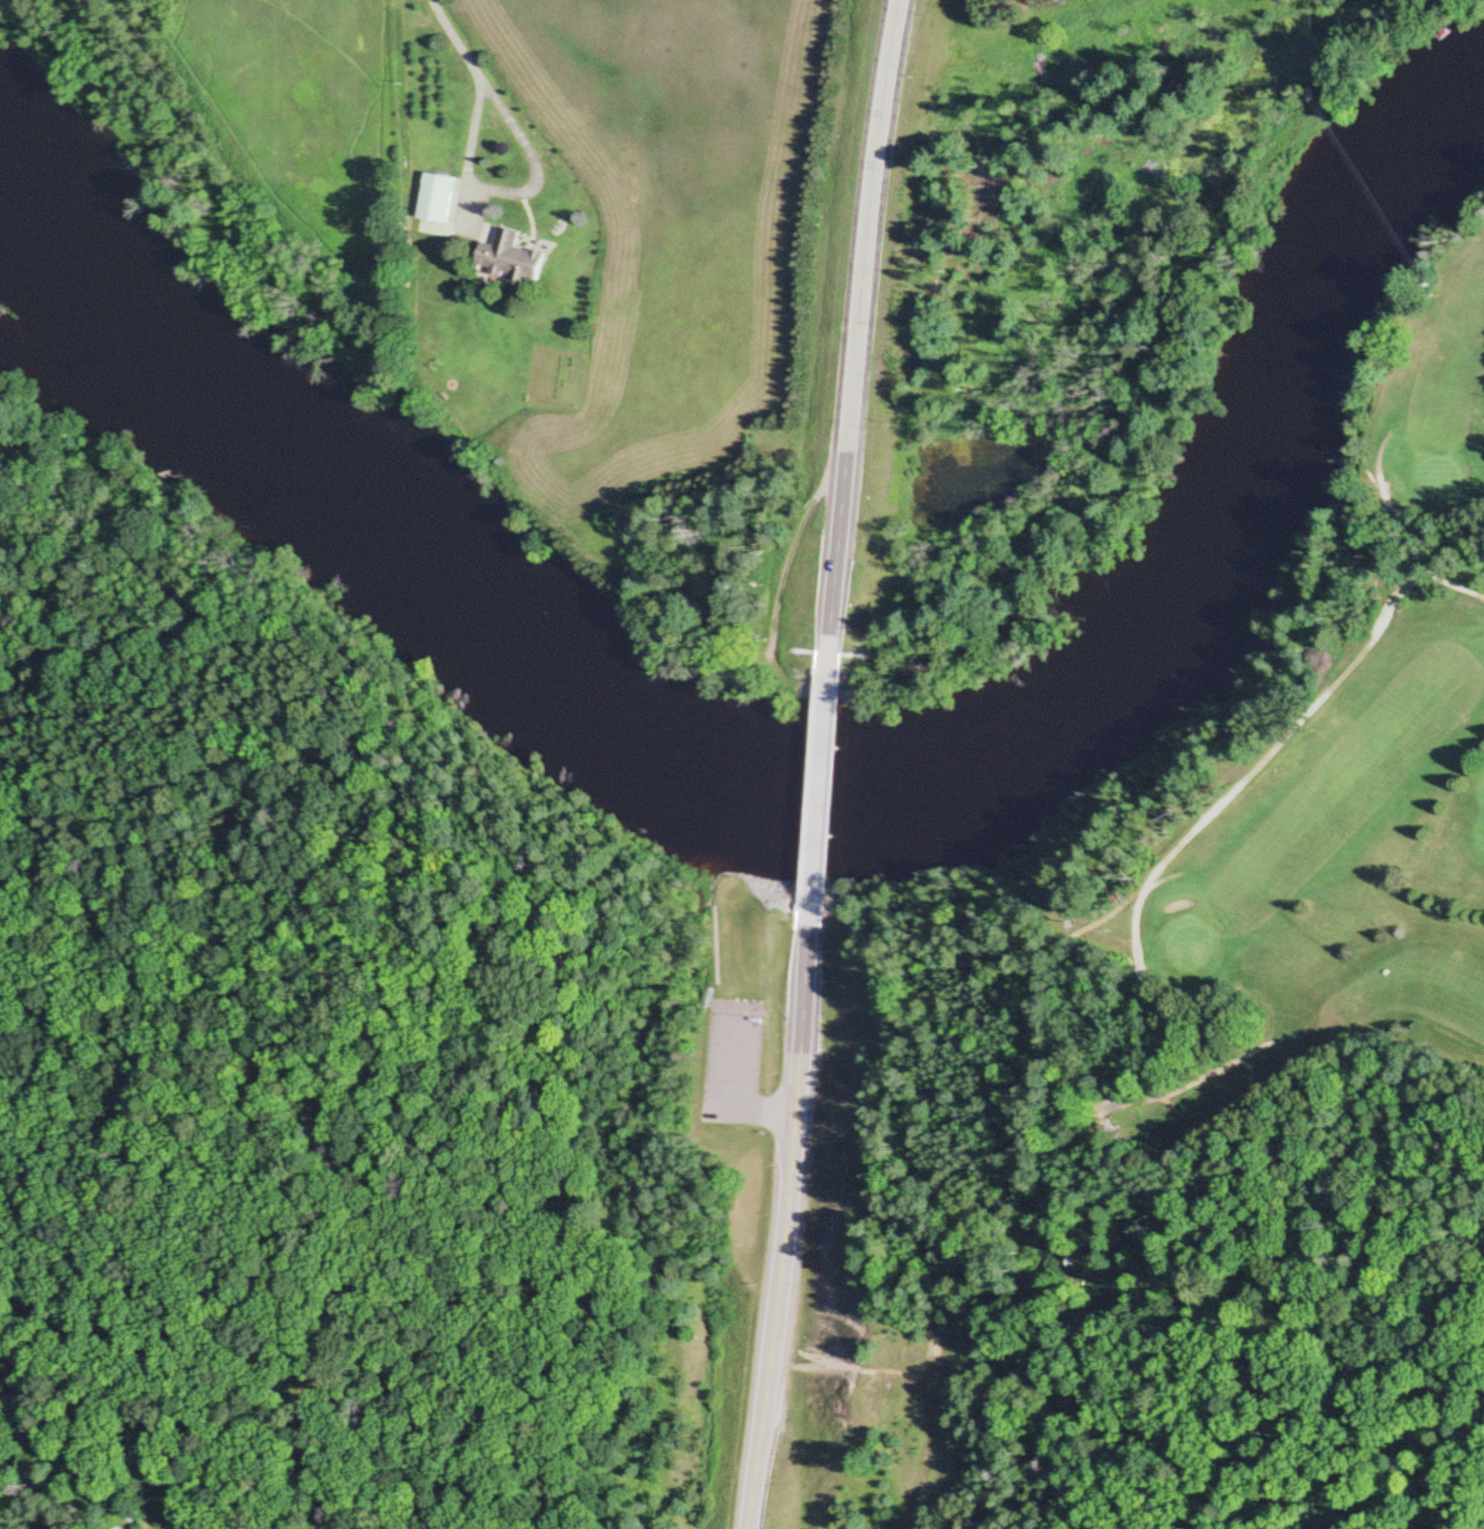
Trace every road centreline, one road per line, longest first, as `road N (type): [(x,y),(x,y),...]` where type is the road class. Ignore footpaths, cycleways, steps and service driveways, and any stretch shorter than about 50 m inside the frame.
road 1 (primary): [(826,673),(864,277),(902,0)]
road 2 (primary): [(750,1528),(805,931)]
road 3 (primary): [(826,673),(805,931)]

